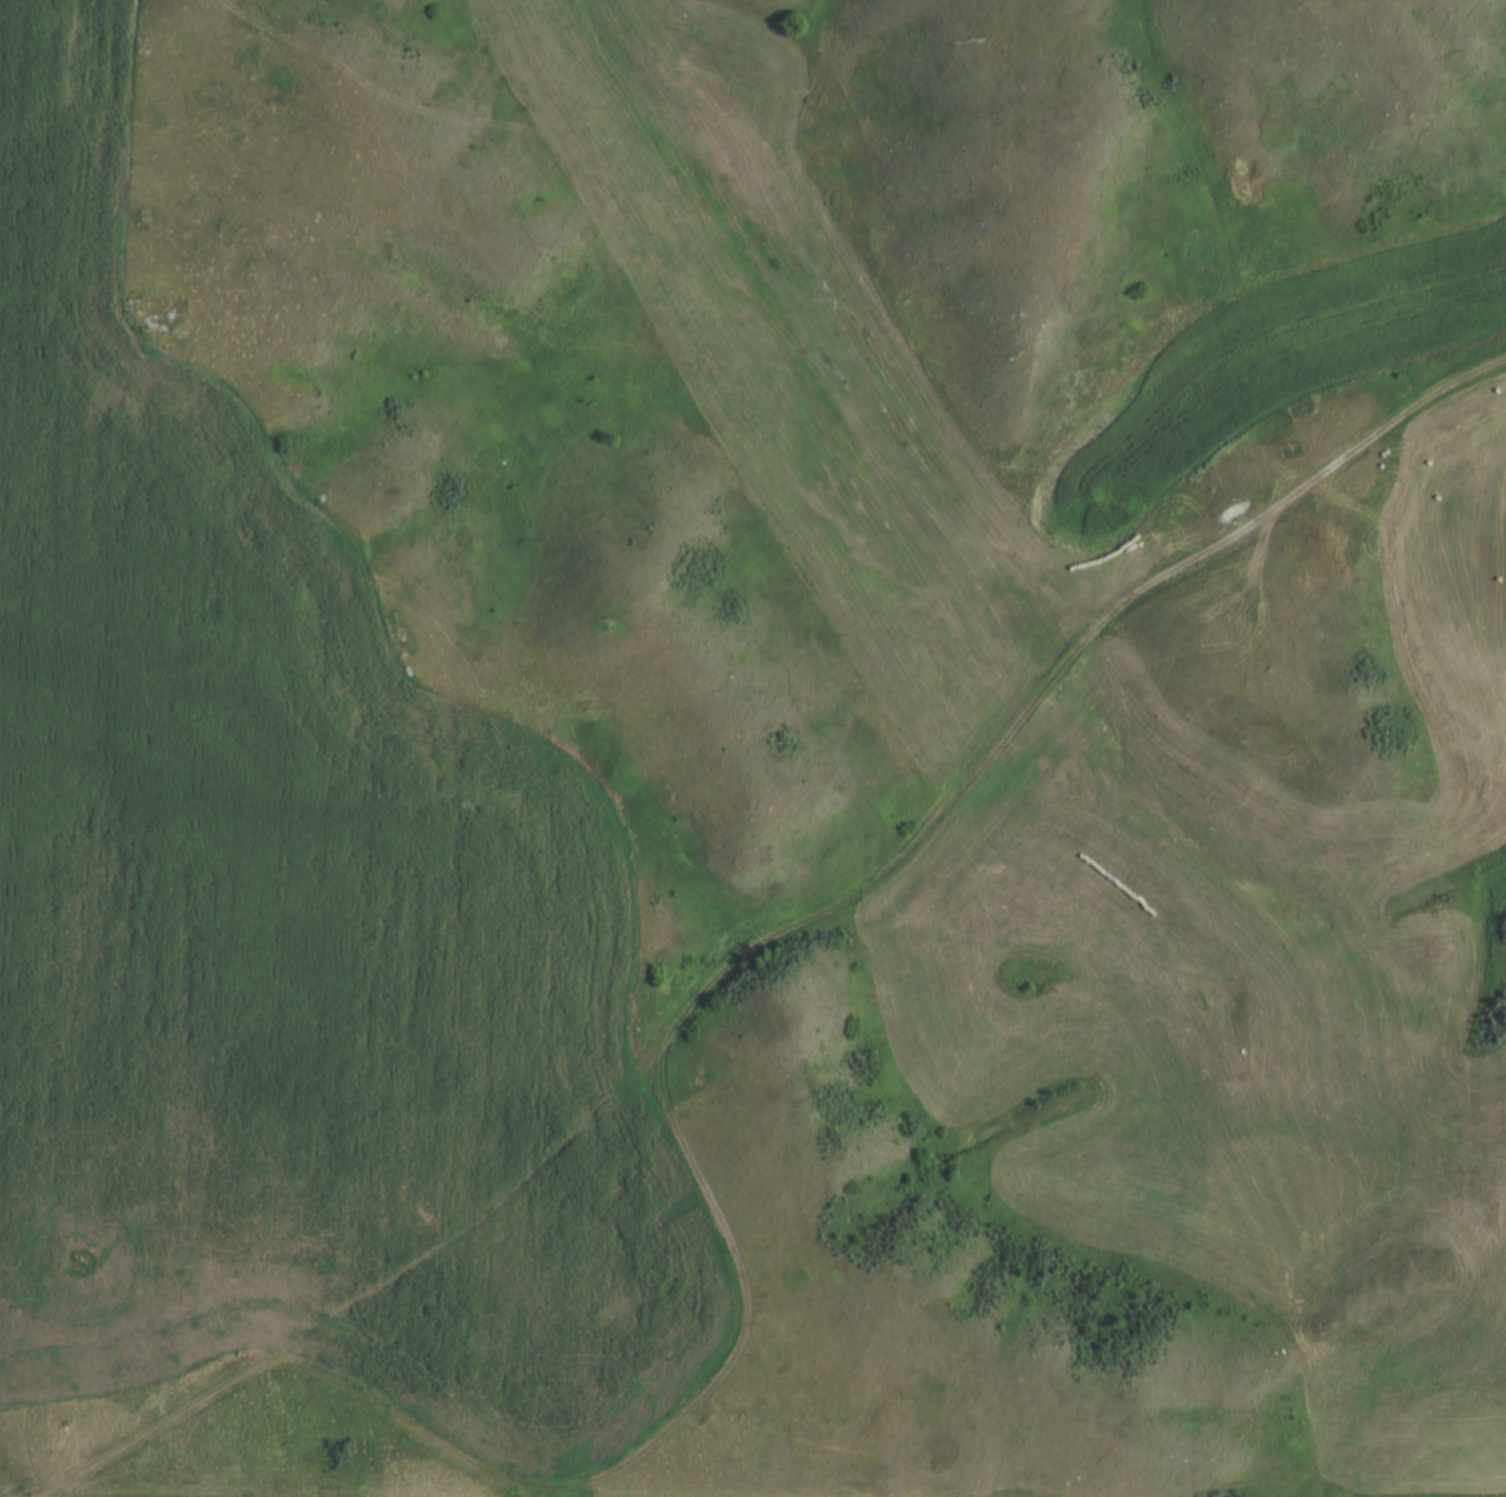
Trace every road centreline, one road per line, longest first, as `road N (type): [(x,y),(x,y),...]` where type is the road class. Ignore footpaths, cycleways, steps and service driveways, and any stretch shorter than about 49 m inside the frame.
road 1 (track): [(0,1184),(184,1324),(291,1349),(366,1330),(560,1161),(610,1091),(917,859),(1192,570),(1386,450),(1474,375),(1505,366)]

